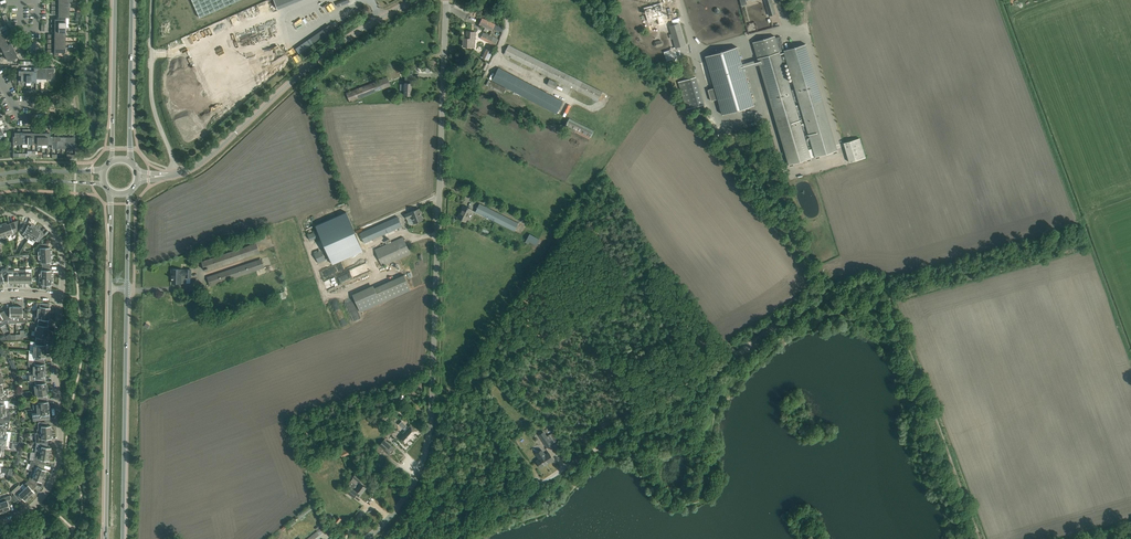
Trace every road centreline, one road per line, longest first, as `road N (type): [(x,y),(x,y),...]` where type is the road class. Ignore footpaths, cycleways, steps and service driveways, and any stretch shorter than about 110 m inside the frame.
road 1 (unclassified): [(365,538),(410,489),(428,438),(446,0)]
road 2 (secondary): [(124,538),(130,192)]
road 3 (secondary): [(112,192),(106,538)]
road 4 (tertiary): [(174,173),(201,162),(330,51),(415,0)]
road 5 (unclassified): [(0,523),(36,504),(57,467),(62,297)]
road 6 (secondary): [(131,161),(133,0)]
road 7 (secondary): [(115,0),(113,160)]
road 8 (residential): [(62,297),(55,232),(28,212),(0,213)]
road 9 (unclassified): [(447,538),(551,477)]

